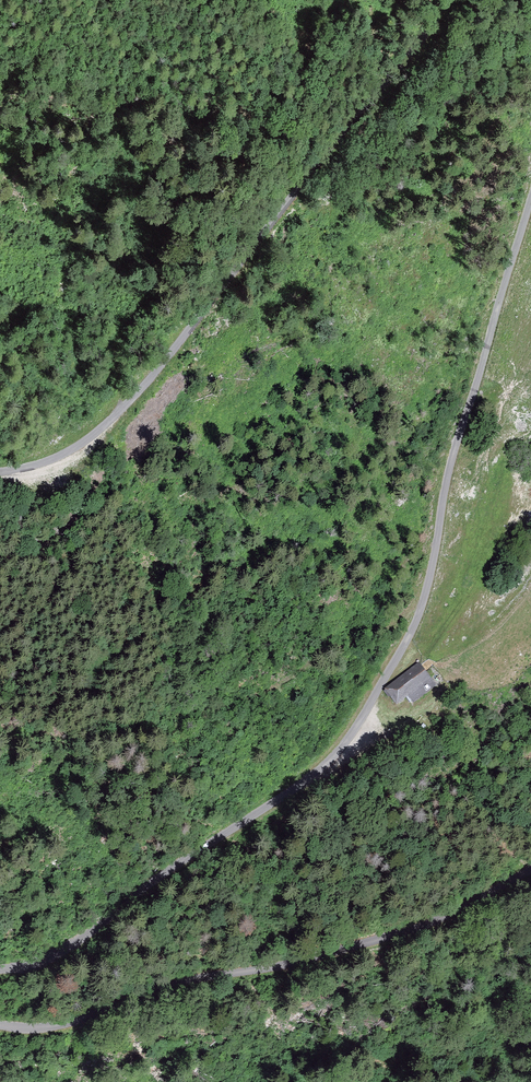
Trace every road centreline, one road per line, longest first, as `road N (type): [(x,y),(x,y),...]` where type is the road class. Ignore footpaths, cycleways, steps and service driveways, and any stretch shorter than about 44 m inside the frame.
road 1 (track): [(0,971),(49,958),(287,796),(363,720),(431,577),(442,510),(530,204)]
road 2 (track): [(450,0),(102,429),(58,461),(0,474)]
road 3 (track): [(530,873),(411,933),(165,989),(75,1026),(0,1025)]

